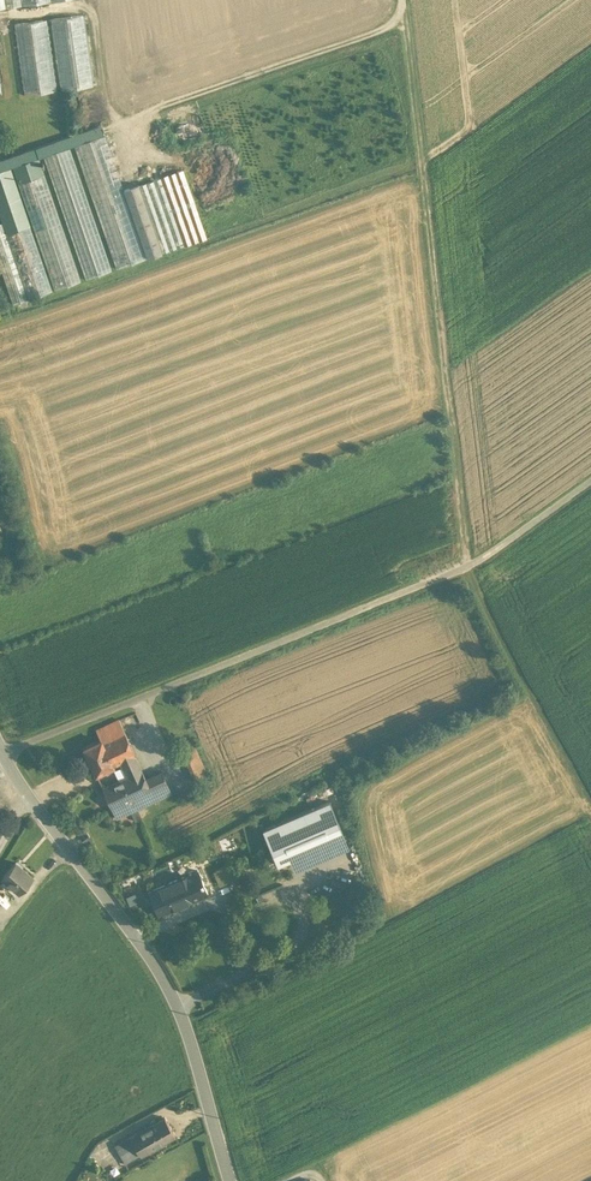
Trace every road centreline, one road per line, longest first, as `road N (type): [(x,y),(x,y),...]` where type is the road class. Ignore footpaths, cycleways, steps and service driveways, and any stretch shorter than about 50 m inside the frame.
road 1 (track): [(401,0),(466,567),(590,799)]
road 2 (unclassified): [(590,482),(466,567),(7,754)]
road 3 (unclassified): [(30,799),(165,980),(231,1180)]
road 4 (track): [(404,24),(130,117)]

